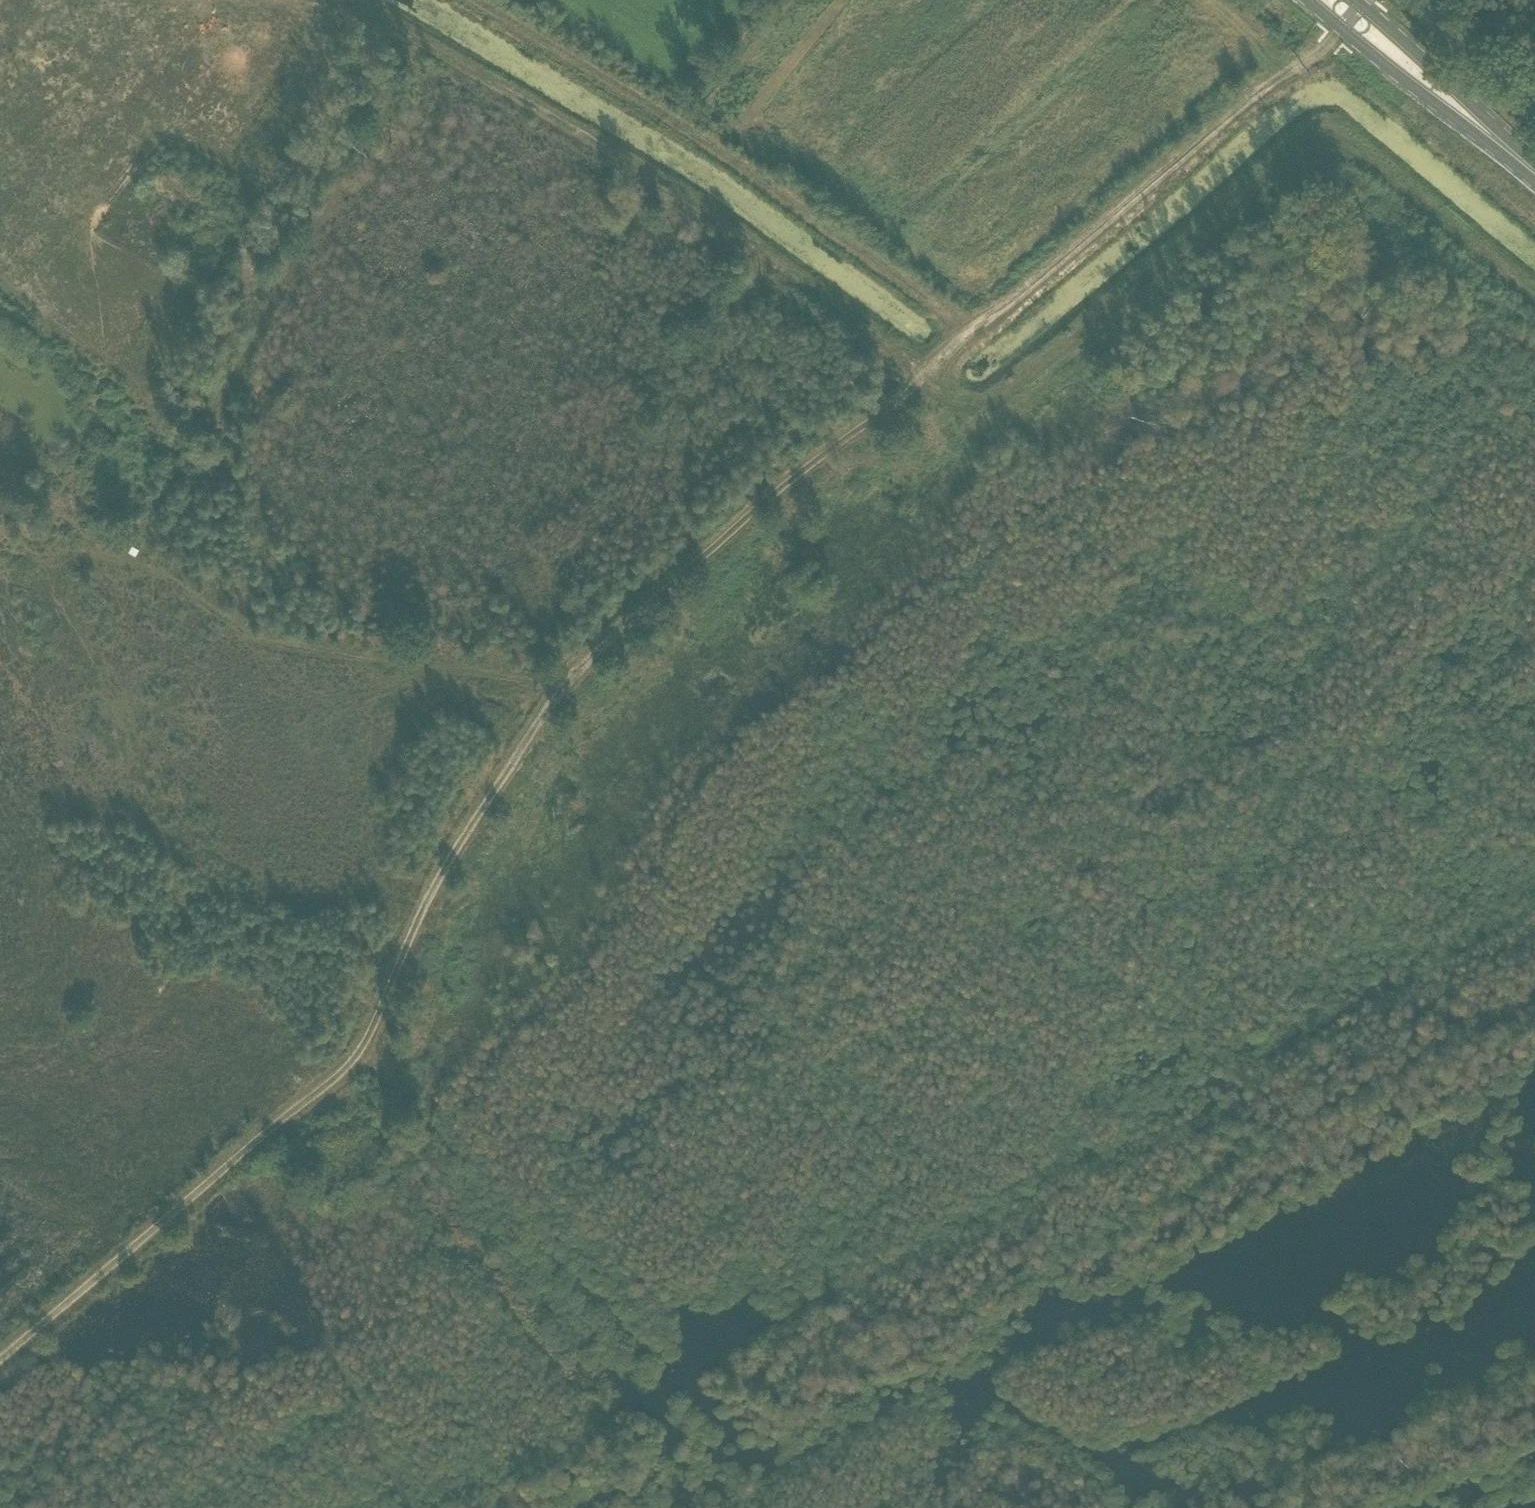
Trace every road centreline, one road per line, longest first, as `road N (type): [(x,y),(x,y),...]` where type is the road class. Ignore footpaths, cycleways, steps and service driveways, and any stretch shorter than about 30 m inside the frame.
road 1 (track): [(1342,29),(932,372),(803,467),(594,649),(477,812),(349,1064),(0,1359)]
road 2 (track): [(1534,296),(1362,153),(1325,141),(1293,150),(996,395),(957,400),(937,388),(932,372),(639,166),(343,0)]
road 3 (primary): [(1308,0),(1534,172)]
road 4 (primary): [(1534,170),(1362,4)]
road 5 (unclassified): [(1534,106),(1409,0)]

